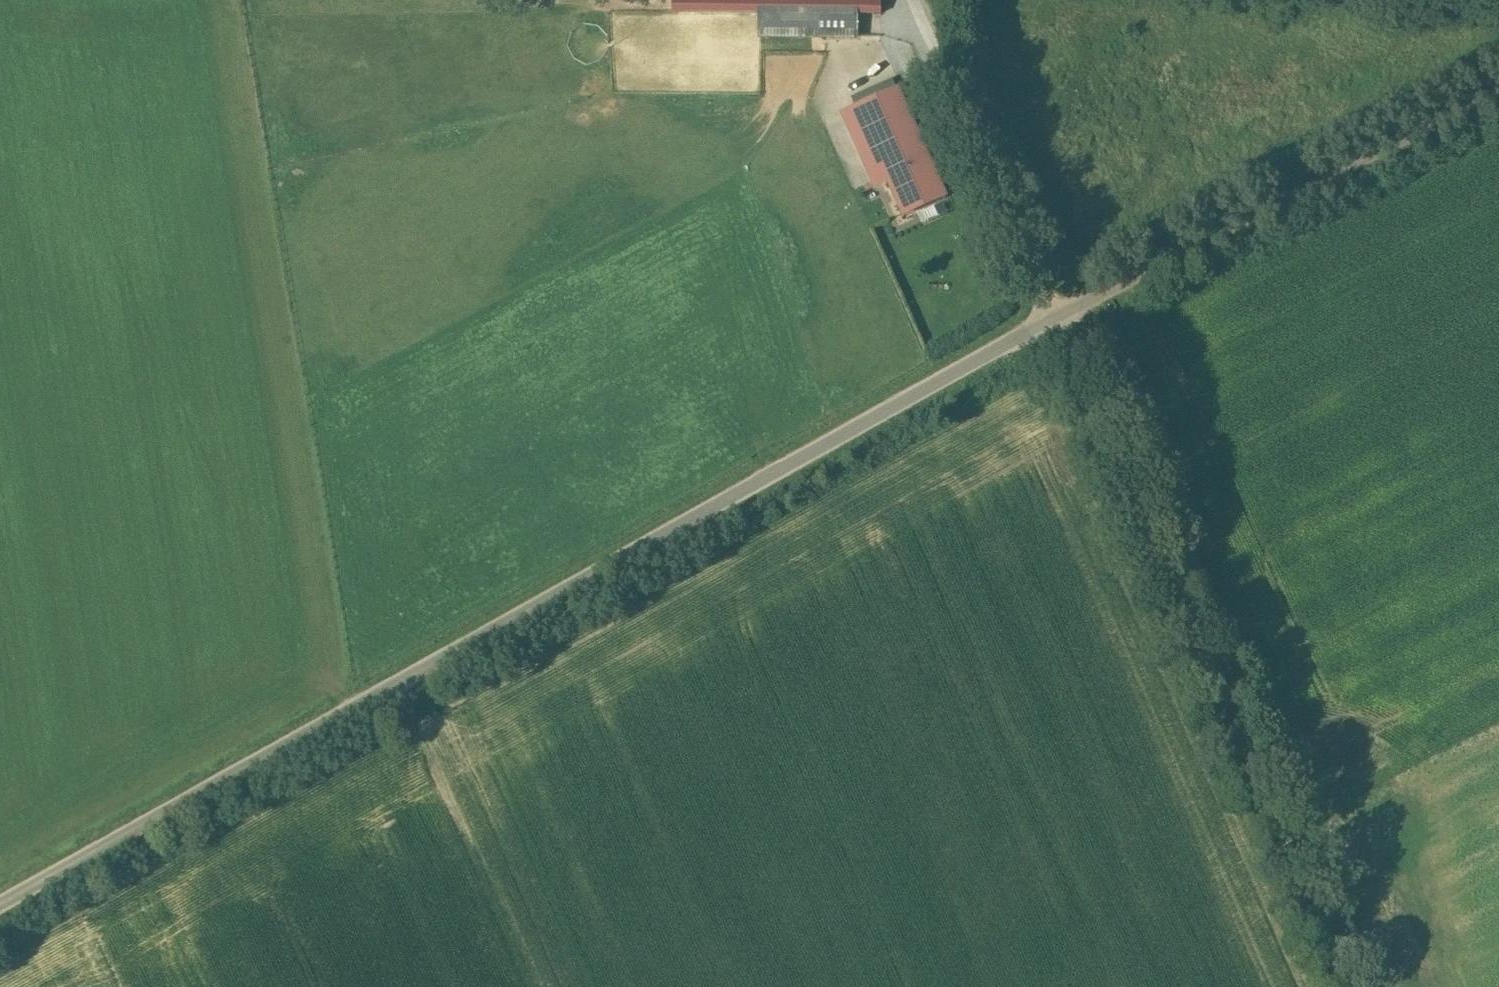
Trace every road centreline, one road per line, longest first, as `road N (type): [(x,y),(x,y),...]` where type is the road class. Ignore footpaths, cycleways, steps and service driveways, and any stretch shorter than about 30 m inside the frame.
road 1 (unclassified): [(1051,317),(0,898)]
road 2 (unclassified): [(1051,317),(1360,986)]
road 3 (unclassified): [(1498,74),(1051,317)]
road 4 (track): [(912,0),(1051,317)]

